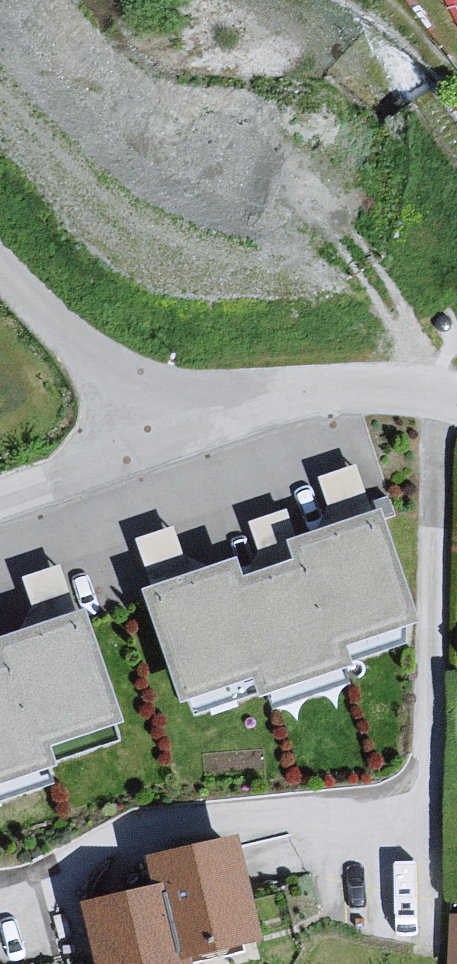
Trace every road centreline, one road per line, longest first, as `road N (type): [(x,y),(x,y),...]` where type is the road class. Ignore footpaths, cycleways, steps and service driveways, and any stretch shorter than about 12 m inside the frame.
road 1 (residential): [(156,456),(278,415),(410,400),(456,418)]
road 2 (unclassified): [(156,456),(0,291)]
road 3 (residential): [(0,510),(156,456)]

